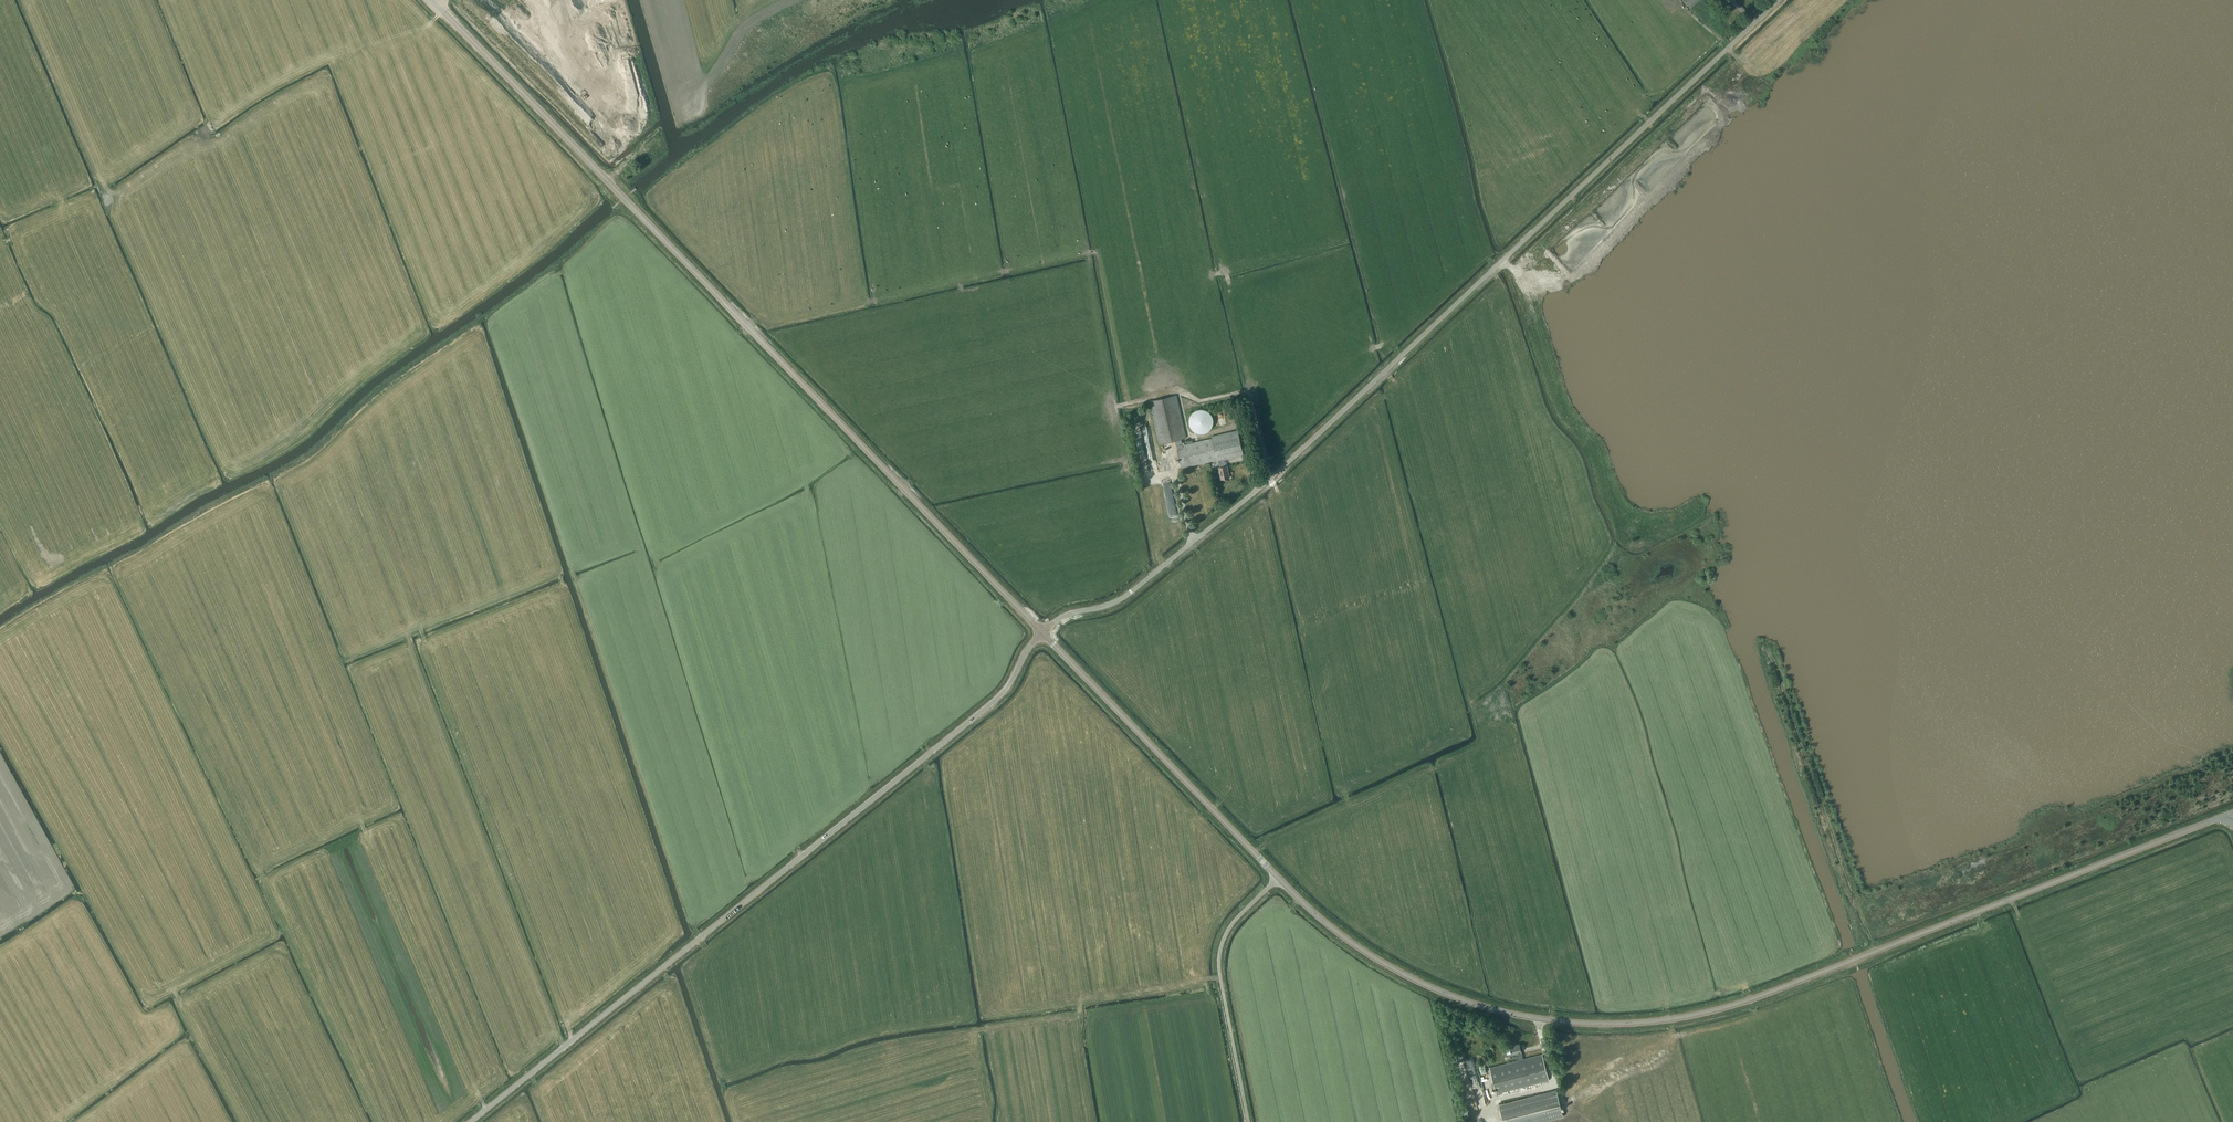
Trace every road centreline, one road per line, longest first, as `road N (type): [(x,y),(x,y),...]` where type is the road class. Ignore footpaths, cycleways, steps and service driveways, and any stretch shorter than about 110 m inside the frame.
road 1 (tertiary): [(2230,815),(1750,999),(1642,1022),(1540,1019),(1444,993),(1360,948),(1278,877)]
road 2 (unclassified): [(1042,633),(1066,615),(1123,598),(1259,489),(1779,0)]
road 3 (tertiary): [(1042,633),(431,0)]
road 4 (unclassified): [(471,1121),(994,701),(1042,633)]
road 5 (tertiary): [(1278,877),(1042,633)]
road 6 (unclassified): [(1249,1121),(1221,949),(1278,877)]

